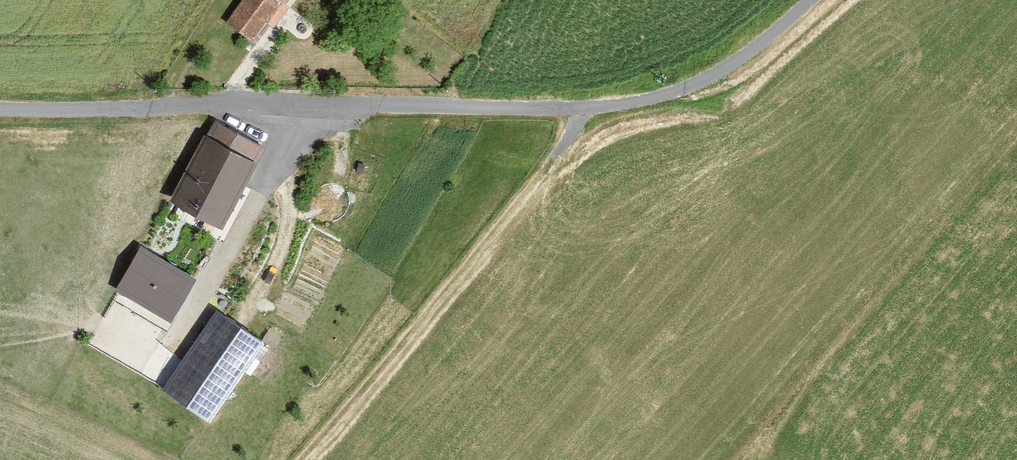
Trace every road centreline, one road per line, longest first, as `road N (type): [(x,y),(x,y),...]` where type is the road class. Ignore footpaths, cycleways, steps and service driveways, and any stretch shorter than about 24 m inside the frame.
road 1 (unclassified): [(0,101),(609,100),(744,61),(817,0)]
road 2 (track): [(609,100),(300,459)]
road 3 (track): [(320,101),(255,230)]

